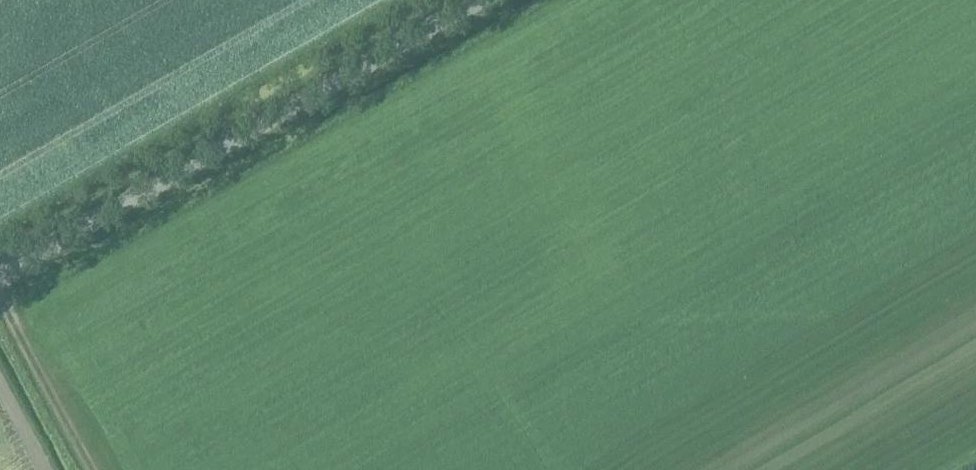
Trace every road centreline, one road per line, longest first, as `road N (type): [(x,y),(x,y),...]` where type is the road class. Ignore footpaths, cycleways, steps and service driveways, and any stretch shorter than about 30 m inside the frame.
road 1 (tertiary): [(0,271),(475,0)]

